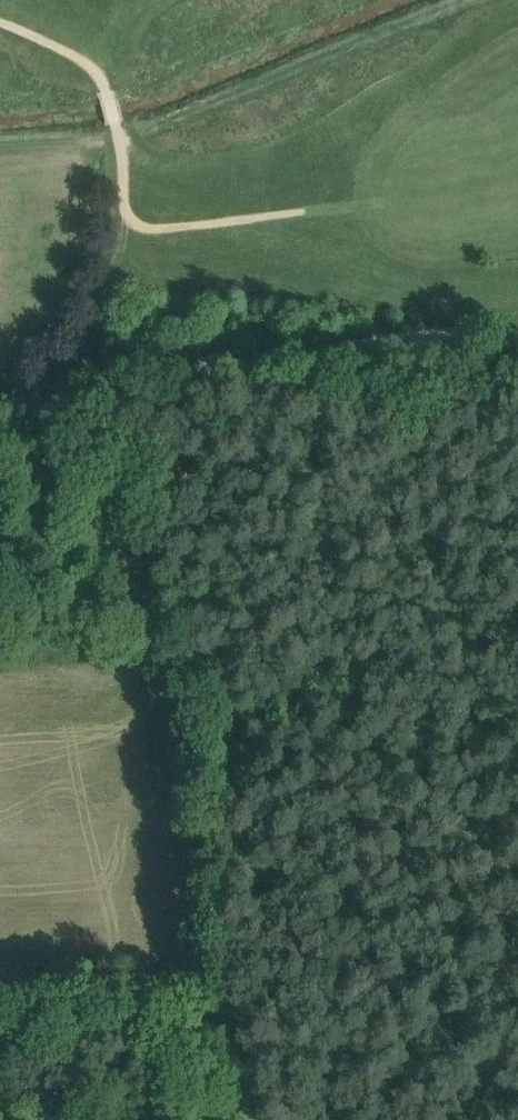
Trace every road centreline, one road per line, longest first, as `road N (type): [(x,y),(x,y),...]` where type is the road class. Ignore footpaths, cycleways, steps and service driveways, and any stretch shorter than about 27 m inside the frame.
road 1 (track): [(257,1117),(172,658),(115,526),(77,388)]
road 2 (track): [(77,388),(375,335),(517,337)]
road 3 (track): [(77,388),(125,203),(123,130),(111,89)]
road 4 (track): [(257,1117),(0,1114)]

